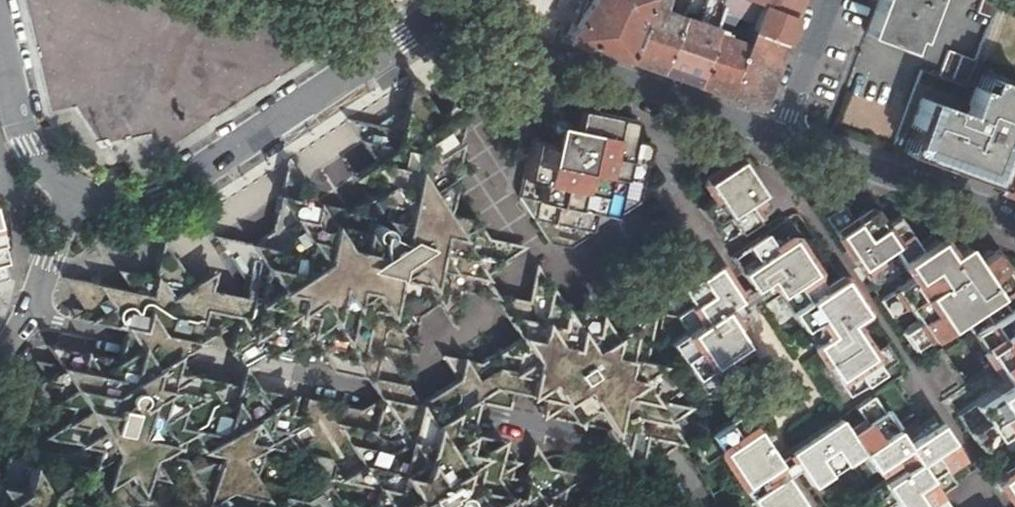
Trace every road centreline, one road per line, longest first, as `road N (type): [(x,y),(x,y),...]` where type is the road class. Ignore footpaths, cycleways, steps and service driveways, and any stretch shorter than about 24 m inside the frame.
road 1 (residential): [(643,506),(574,440),(102,339)]
road 2 (unclassified): [(439,20),(161,197),(96,207),(70,198)]
road 3 (residential): [(778,143),(530,46)]
road 4 (residential): [(1014,228),(778,143)]
road 5 (unclassified): [(70,198),(23,142),(0,56)]
road 6 (residential): [(778,143),(829,0)]
road 7 (unclassified): [(70,198),(27,322)]

